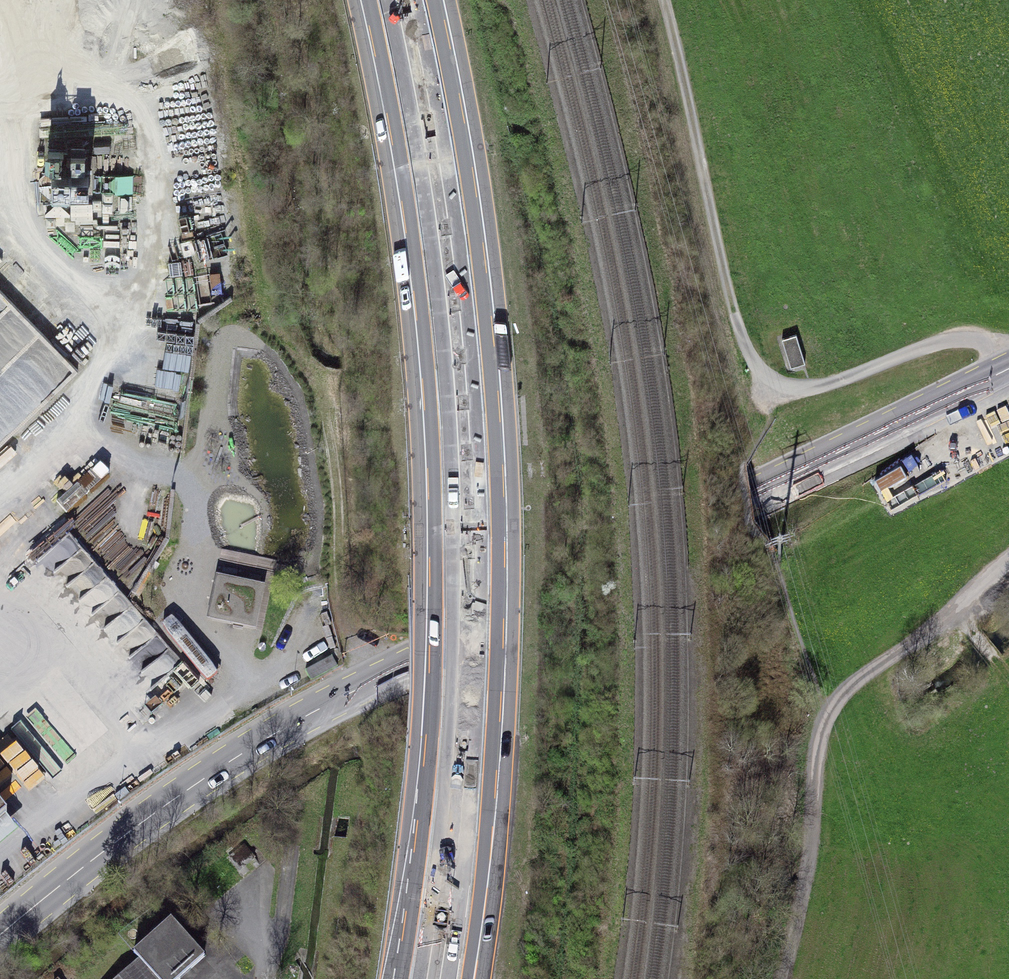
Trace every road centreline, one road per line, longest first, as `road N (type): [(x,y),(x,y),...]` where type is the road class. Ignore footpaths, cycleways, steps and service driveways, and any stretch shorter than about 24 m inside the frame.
road 1 (motorway): [(378,0),(419,212),(444,477),(438,753),(411,978)]
road 2 (motorway): [(457,978),(486,717),(489,483),(471,261),(425,0)]
road 3 (secondary): [(0,935),(248,749),(750,495)]
road 4 (track): [(777,382),(754,362),(734,315),(663,0)]
road 5 (secondary): [(1008,368),(750,495)]
road 6 (track): [(837,703),(819,759),(809,866),(784,978)]
road 7 (track): [(1008,354),(947,341),(819,386),(777,382)]
road 8 (track): [(1008,559),(837,703)]

